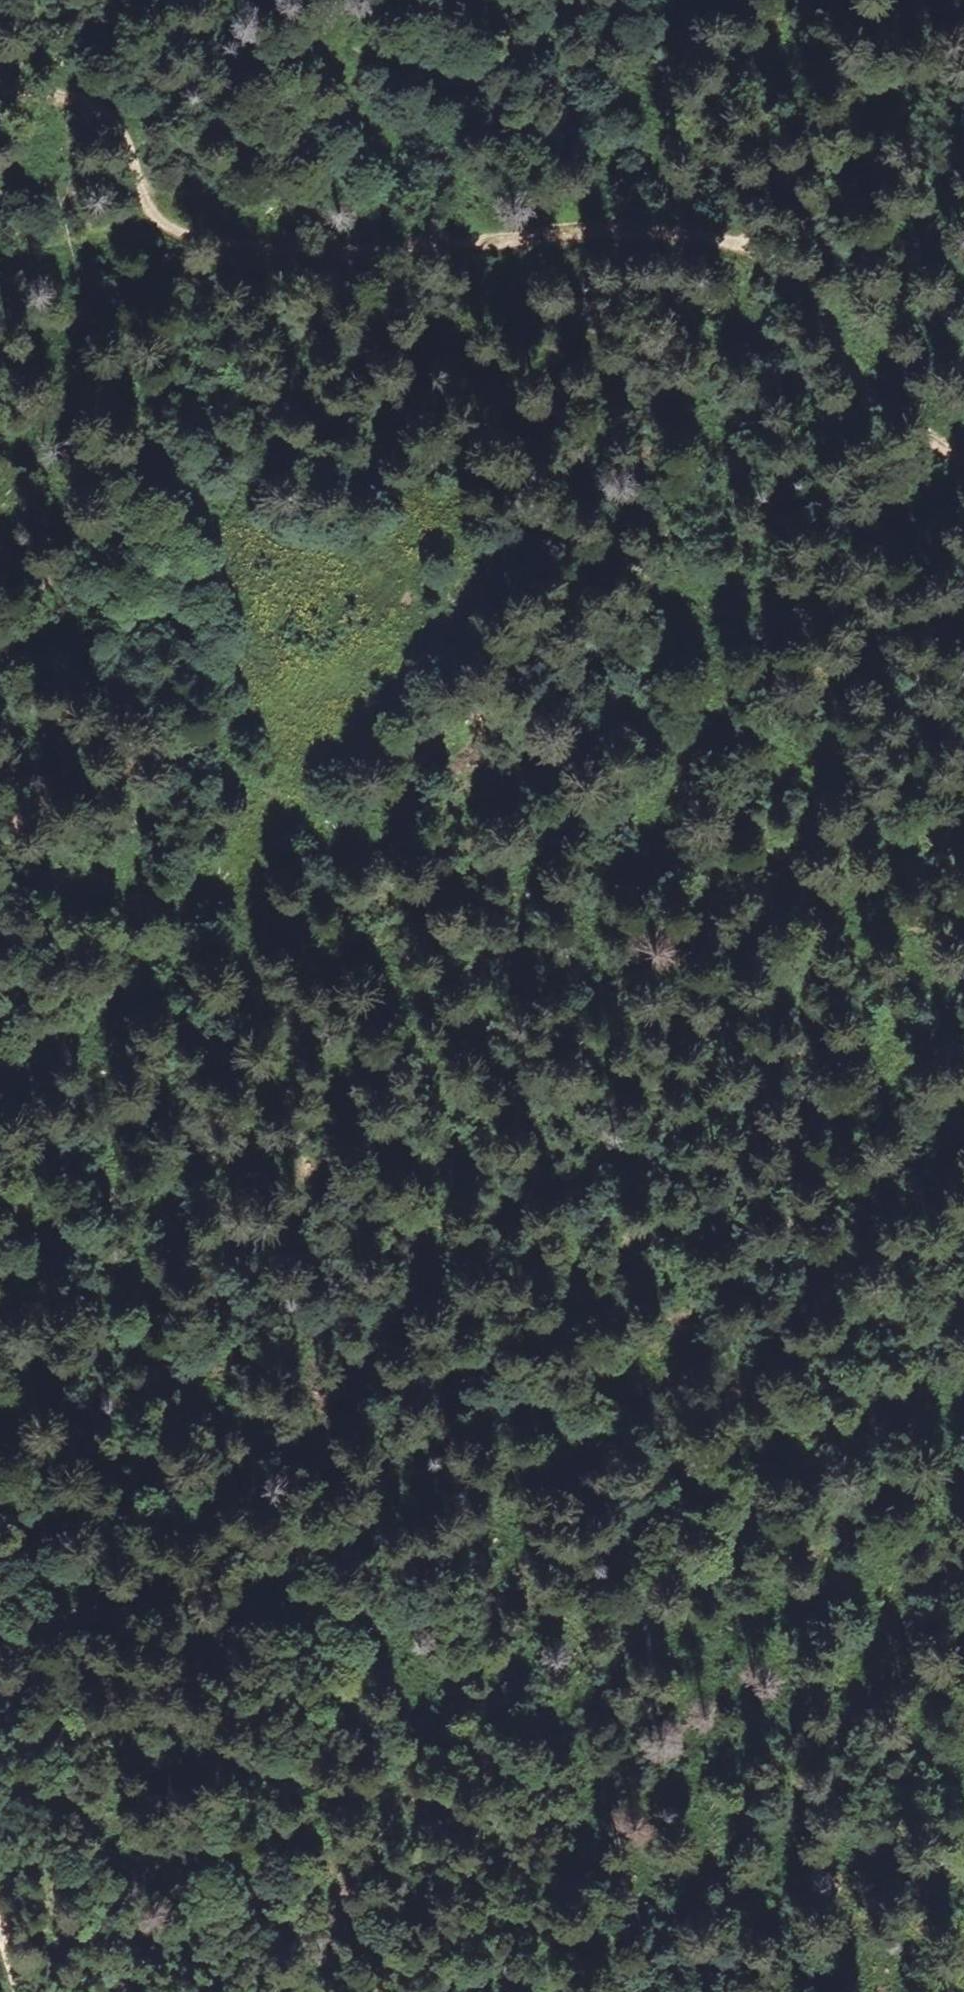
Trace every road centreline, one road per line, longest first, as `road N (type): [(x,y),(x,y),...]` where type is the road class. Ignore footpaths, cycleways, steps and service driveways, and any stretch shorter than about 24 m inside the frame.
road 1 (track): [(0,81),(105,101),(166,222),(195,234),(345,249),(663,228),(745,243),(777,256),(801,280),(854,380),(963,460)]

